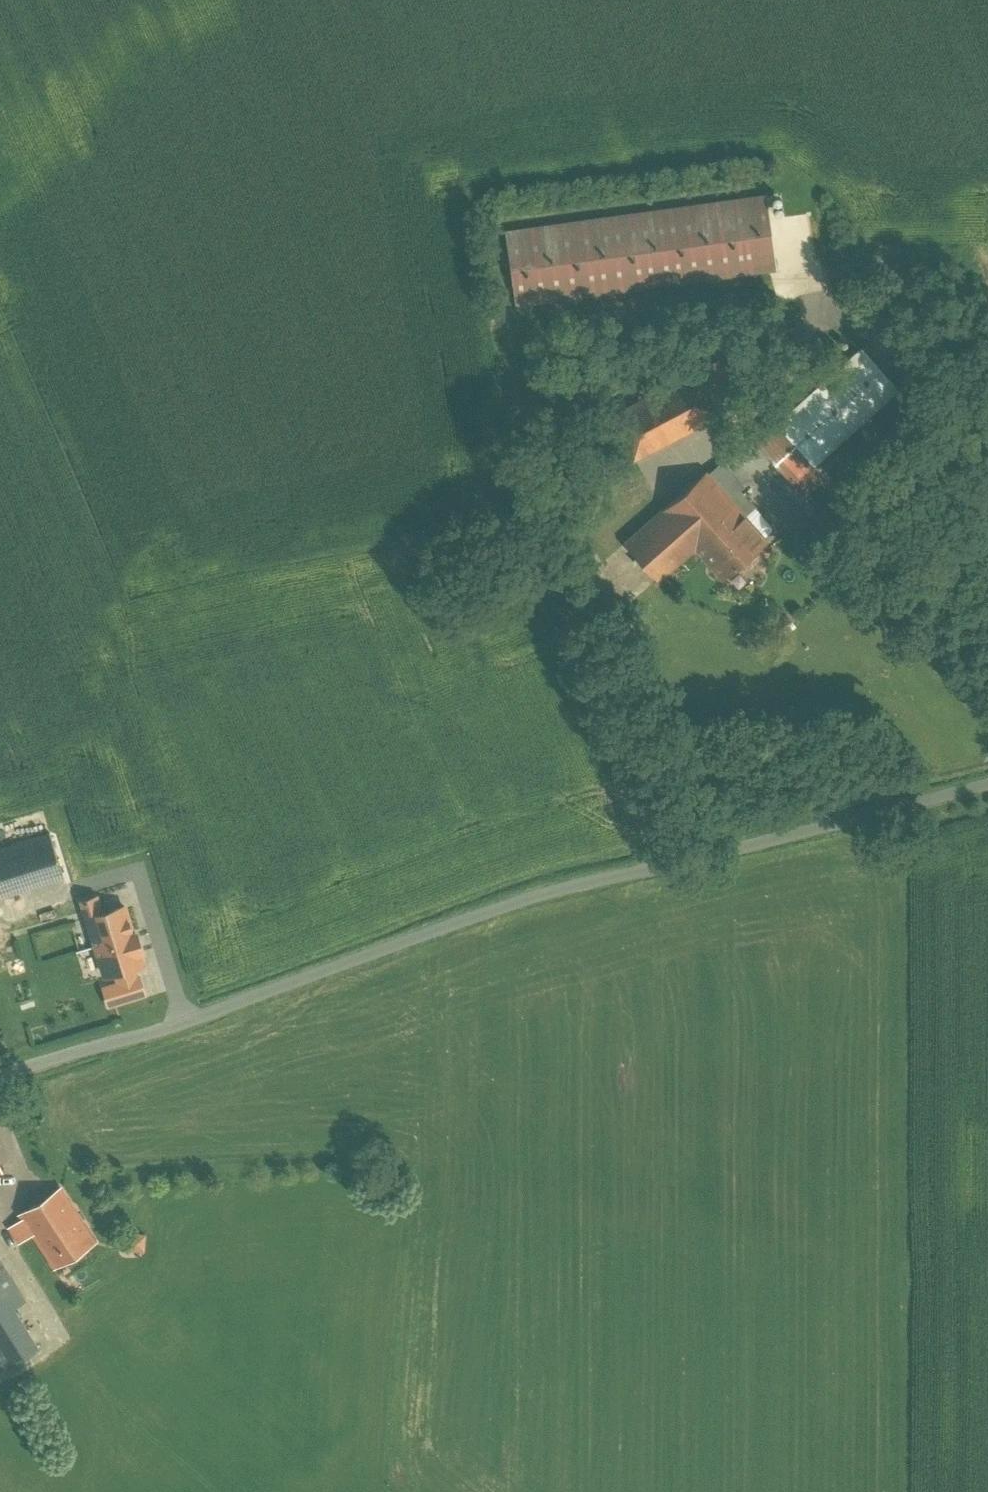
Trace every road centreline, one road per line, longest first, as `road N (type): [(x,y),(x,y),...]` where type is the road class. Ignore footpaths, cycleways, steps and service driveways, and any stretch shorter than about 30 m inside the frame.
road 1 (unclassified): [(987,783),(540,894),(14,1072)]

